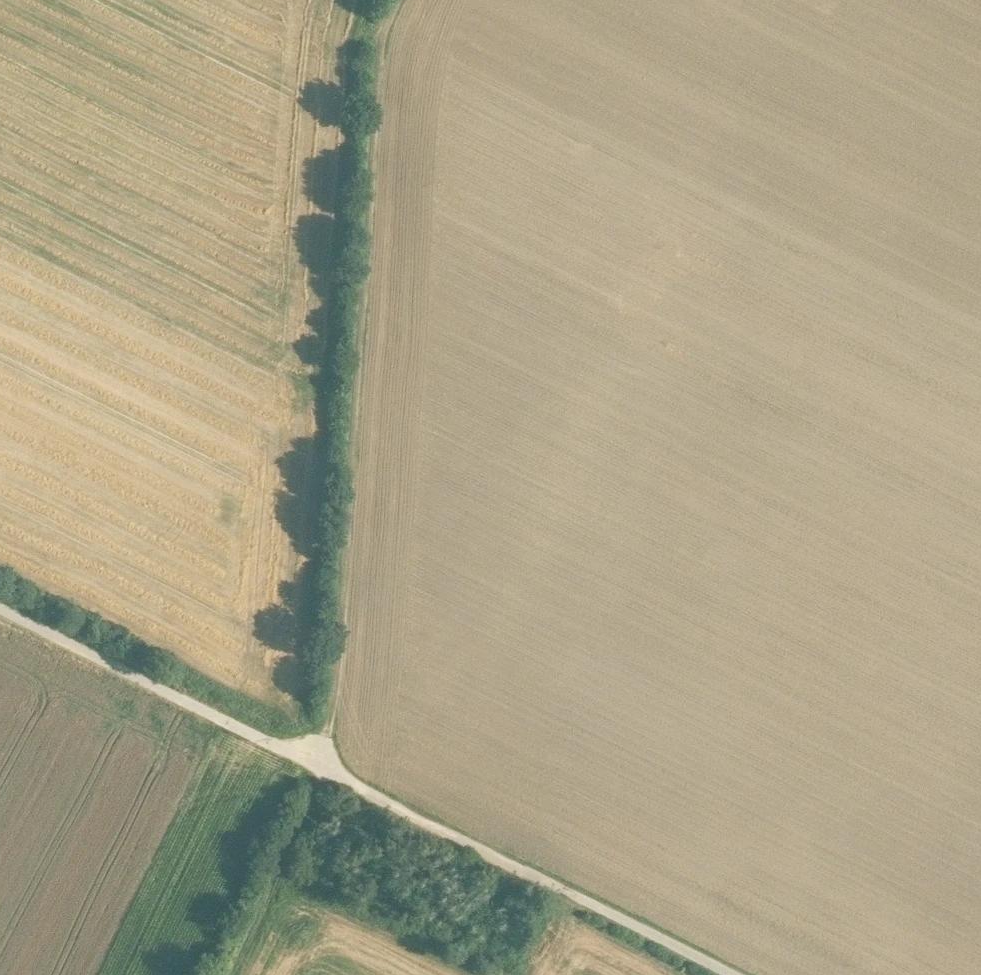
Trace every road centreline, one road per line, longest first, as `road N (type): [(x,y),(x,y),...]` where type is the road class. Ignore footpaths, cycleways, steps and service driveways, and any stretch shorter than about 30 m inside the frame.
road 1 (track): [(400,0),(384,34),(324,763),(232,974)]
road 2 (track): [(737,974),(0,606)]

